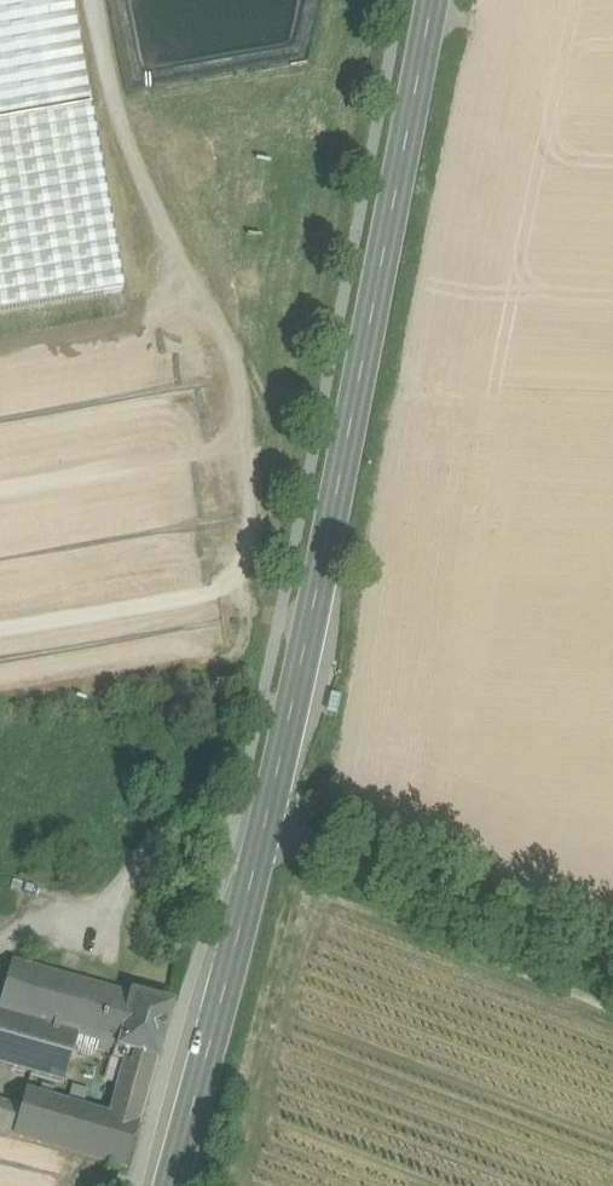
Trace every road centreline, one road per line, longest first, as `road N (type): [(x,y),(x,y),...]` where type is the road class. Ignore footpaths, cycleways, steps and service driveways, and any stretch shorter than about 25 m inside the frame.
road 1 (primary): [(264,830),(434,0)]
road 2 (track): [(0,131),(135,105),(168,116),(180,129),(196,155),(243,477)]
road 3 (unclassified): [(264,830),(612,969)]
road 4 (primary): [(170,1185),(264,830)]

